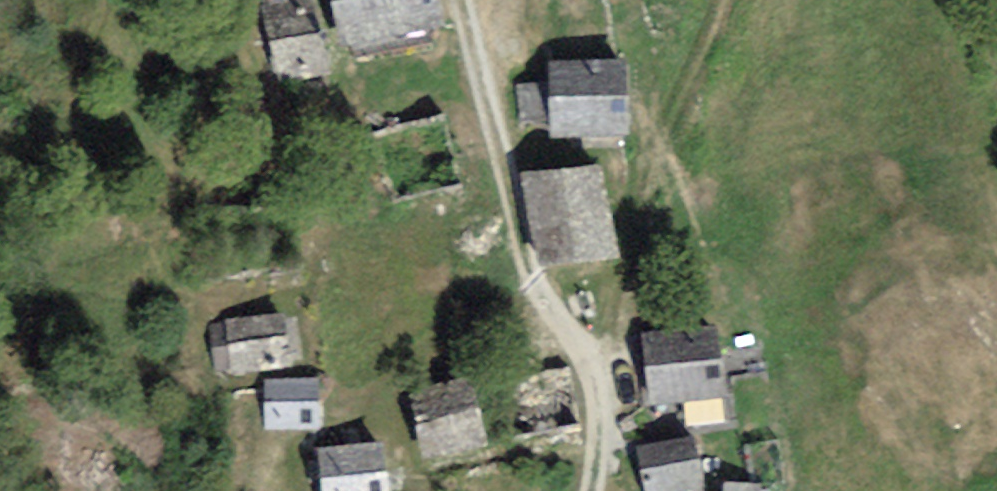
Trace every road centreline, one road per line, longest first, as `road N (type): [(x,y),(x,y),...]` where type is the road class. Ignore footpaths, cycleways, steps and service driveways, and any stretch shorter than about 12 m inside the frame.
road 1 (track): [(458,0),(523,258),(589,365),(601,413),(593,490)]

